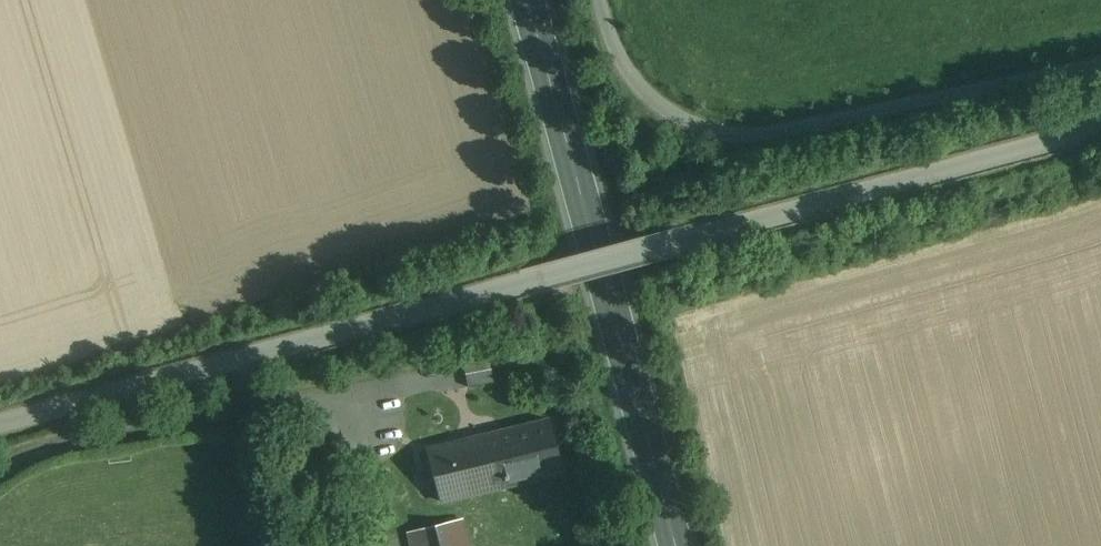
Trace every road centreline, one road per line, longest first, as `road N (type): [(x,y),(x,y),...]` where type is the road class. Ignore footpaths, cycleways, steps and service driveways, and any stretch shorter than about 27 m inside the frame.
road 1 (unclassified): [(1100,127),(0,423)]
road 2 (primary): [(530,0),(677,545)]

